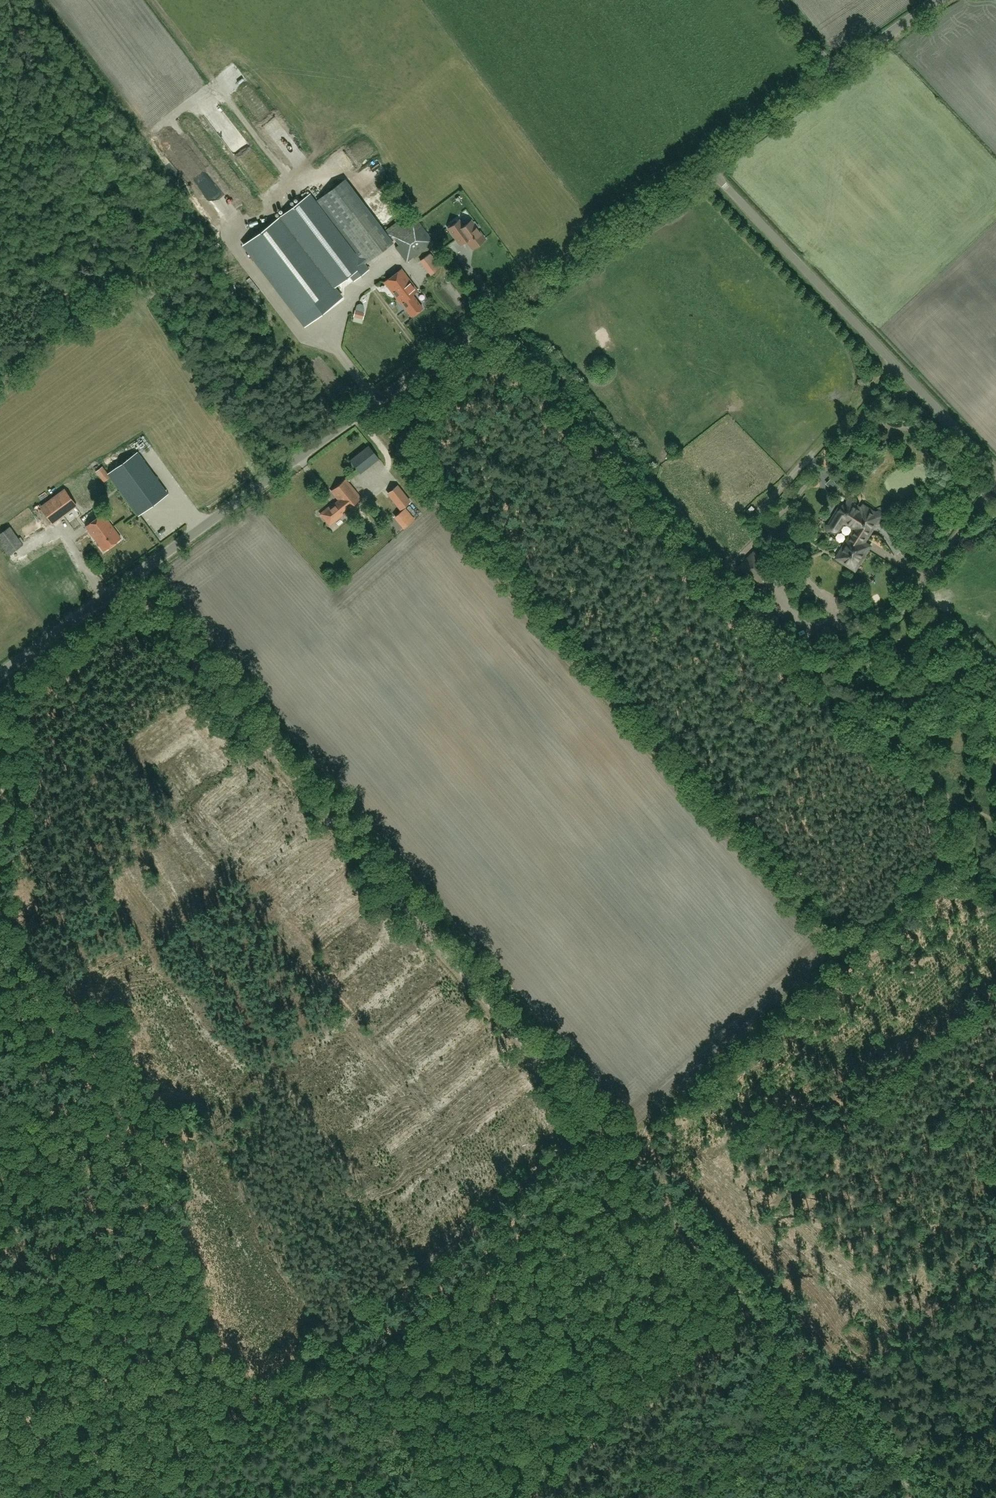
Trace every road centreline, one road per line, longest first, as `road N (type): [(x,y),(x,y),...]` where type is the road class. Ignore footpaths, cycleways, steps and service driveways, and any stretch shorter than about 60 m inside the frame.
road 1 (track): [(128,580),(586,1122),(918,1497)]
road 2 (tertiary): [(0,674),(707,165)]
road 3 (unclassified): [(995,471),(707,165)]
road 4 (track): [(142,1497),(250,1405),(301,1374),(387,1455),(475,1497)]
road 5 (track): [(586,1122),(292,1377)]
road 6 (tertiary): [(707,165),(834,72)]
road 7 (tertiary): [(834,72),(941,0)]

